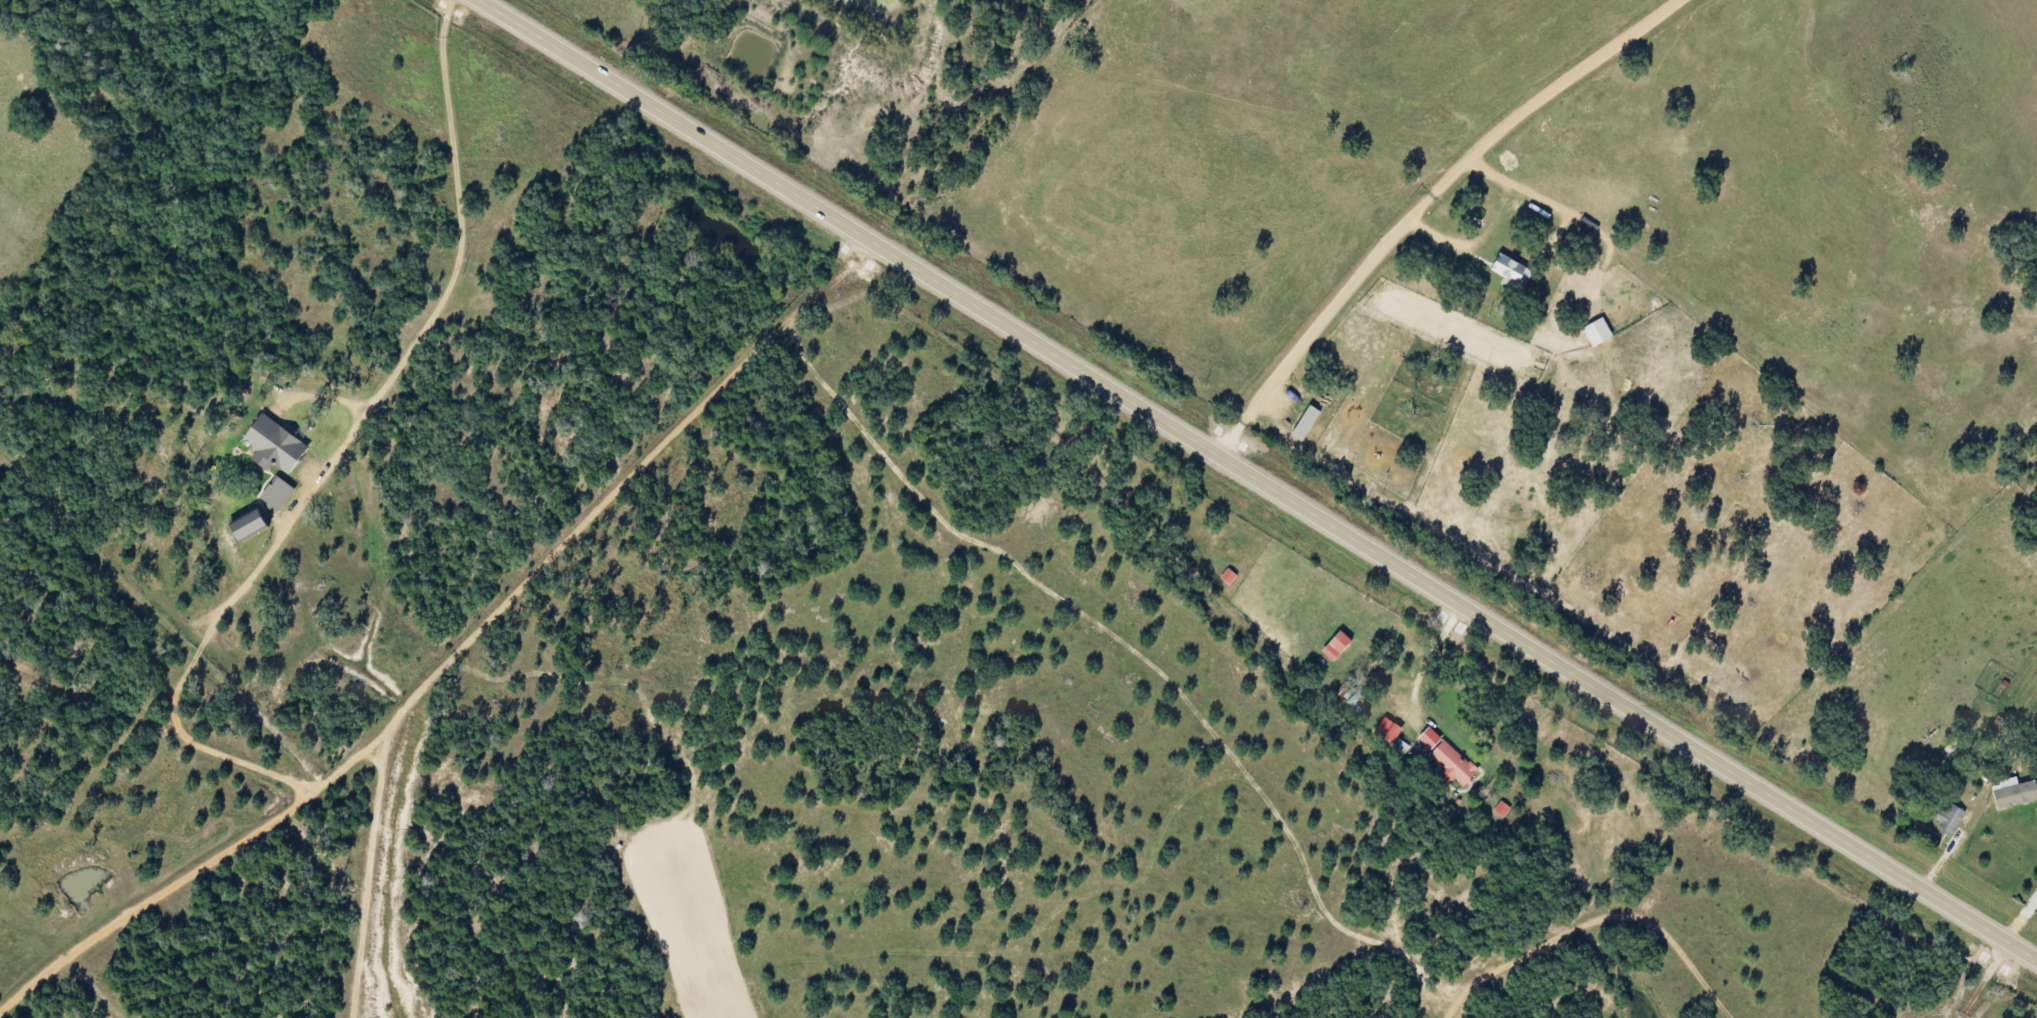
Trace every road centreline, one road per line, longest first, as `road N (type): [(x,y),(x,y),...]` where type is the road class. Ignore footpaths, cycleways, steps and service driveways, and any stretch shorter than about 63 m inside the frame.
road 1 (primary): [(2036,958),(474,0)]

